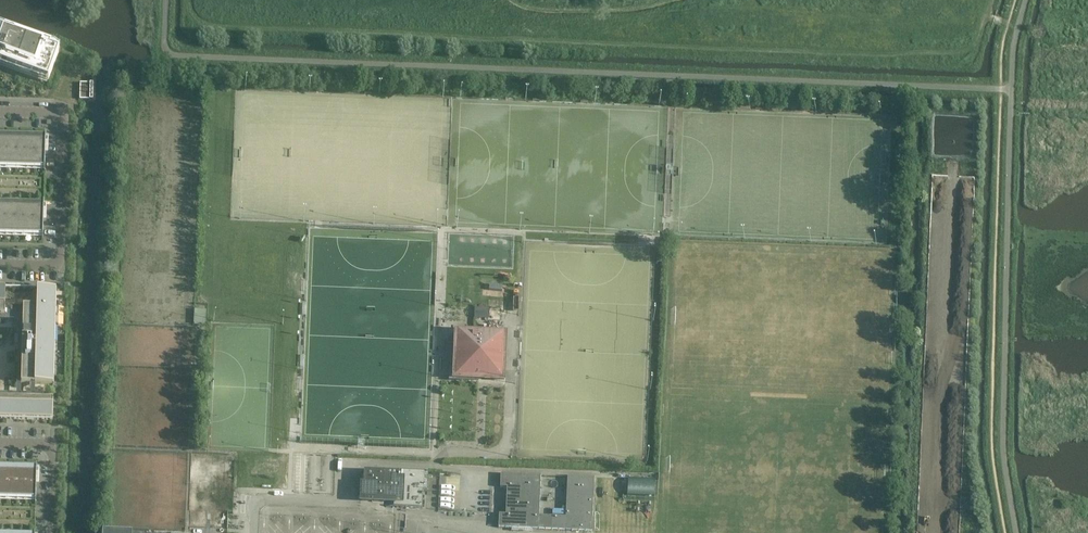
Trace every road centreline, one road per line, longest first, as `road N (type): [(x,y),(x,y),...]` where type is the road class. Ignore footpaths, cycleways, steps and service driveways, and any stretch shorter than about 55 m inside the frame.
road 1 (unclassified): [(0,264),(58,258),(64,133),(61,115),(0,110)]
road 2 (residential): [(51,532),(53,453),(0,445)]

